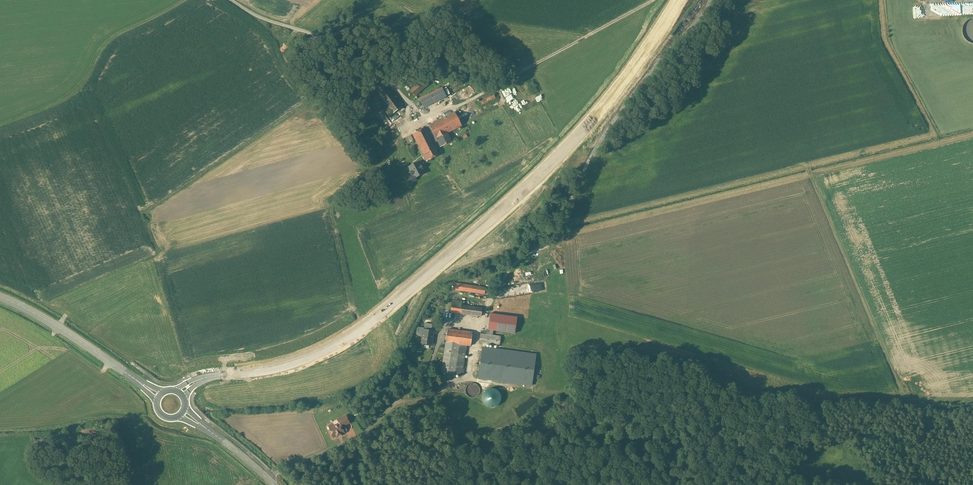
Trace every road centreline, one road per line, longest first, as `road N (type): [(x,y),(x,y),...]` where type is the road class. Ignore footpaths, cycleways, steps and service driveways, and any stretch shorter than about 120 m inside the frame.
road 1 (tertiary): [(179,392),(198,380),(309,359),(362,330),(541,177),(594,120),(681,0)]
road 2 (track): [(484,320),(510,269),(554,241),(612,124),(710,0)]
road 3 (track): [(185,0),(110,40),(67,97),(0,125)]
road 4 (tertiary): [(0,297),(159,396)]

